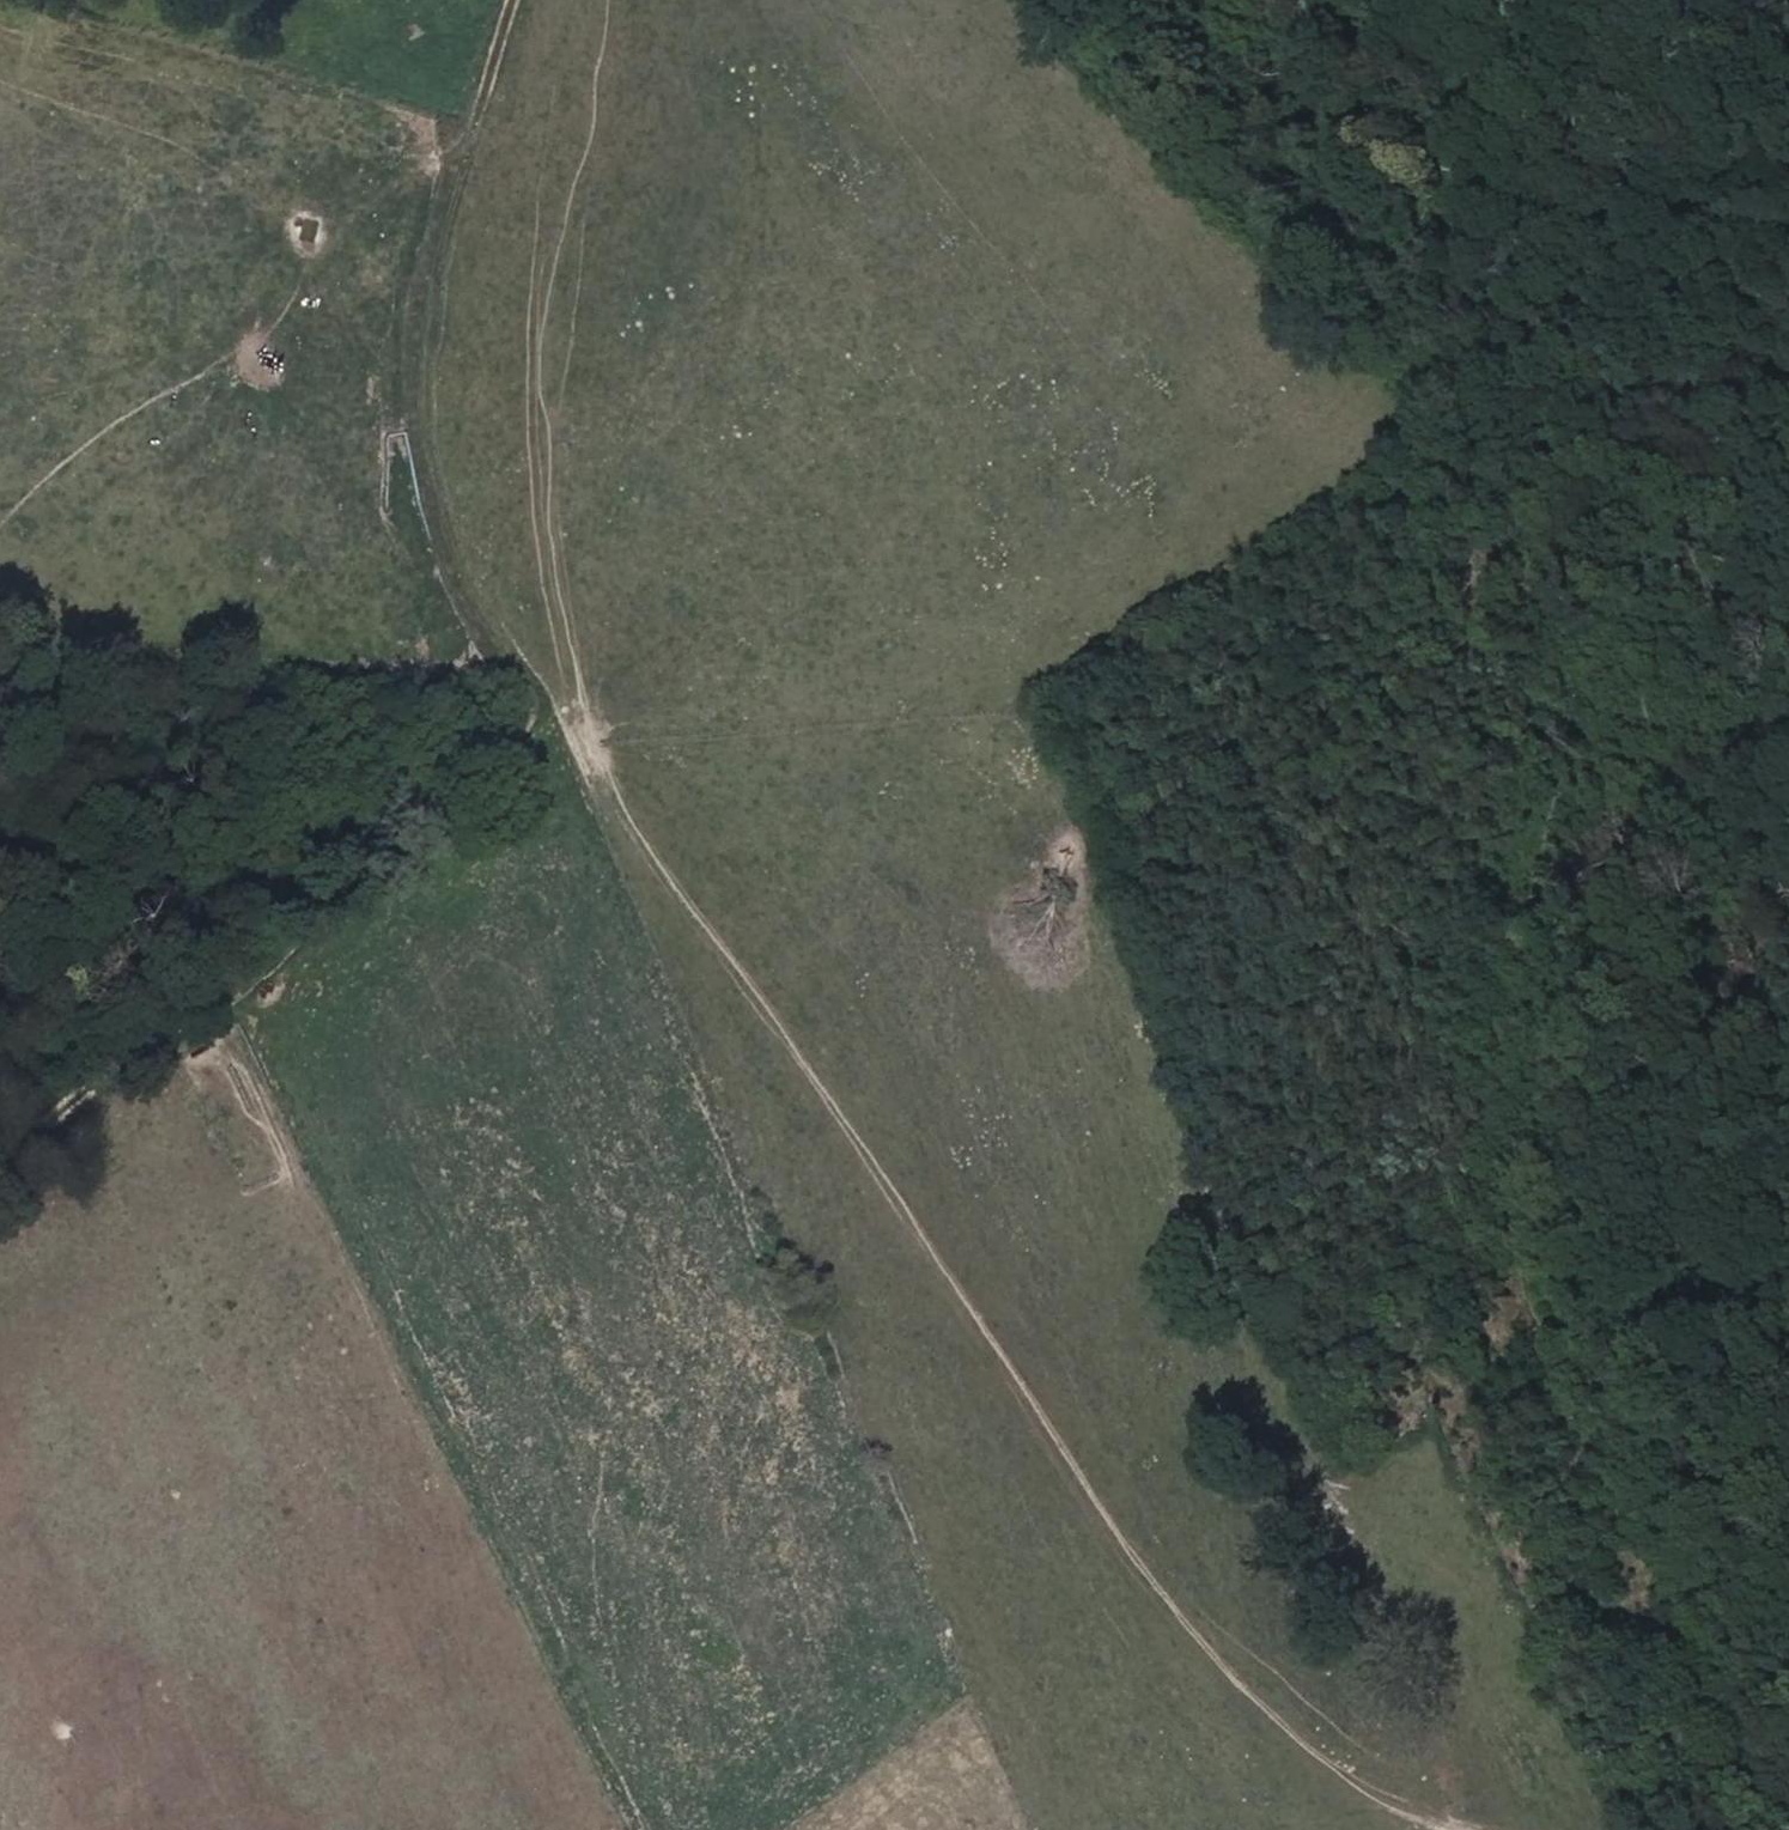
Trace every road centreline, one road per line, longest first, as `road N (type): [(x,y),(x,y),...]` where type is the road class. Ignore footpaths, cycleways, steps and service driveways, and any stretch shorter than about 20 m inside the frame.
road 1 (track): [(516,0),(409,316),(406,446),(468,601),(531,718),(0,1188)]

